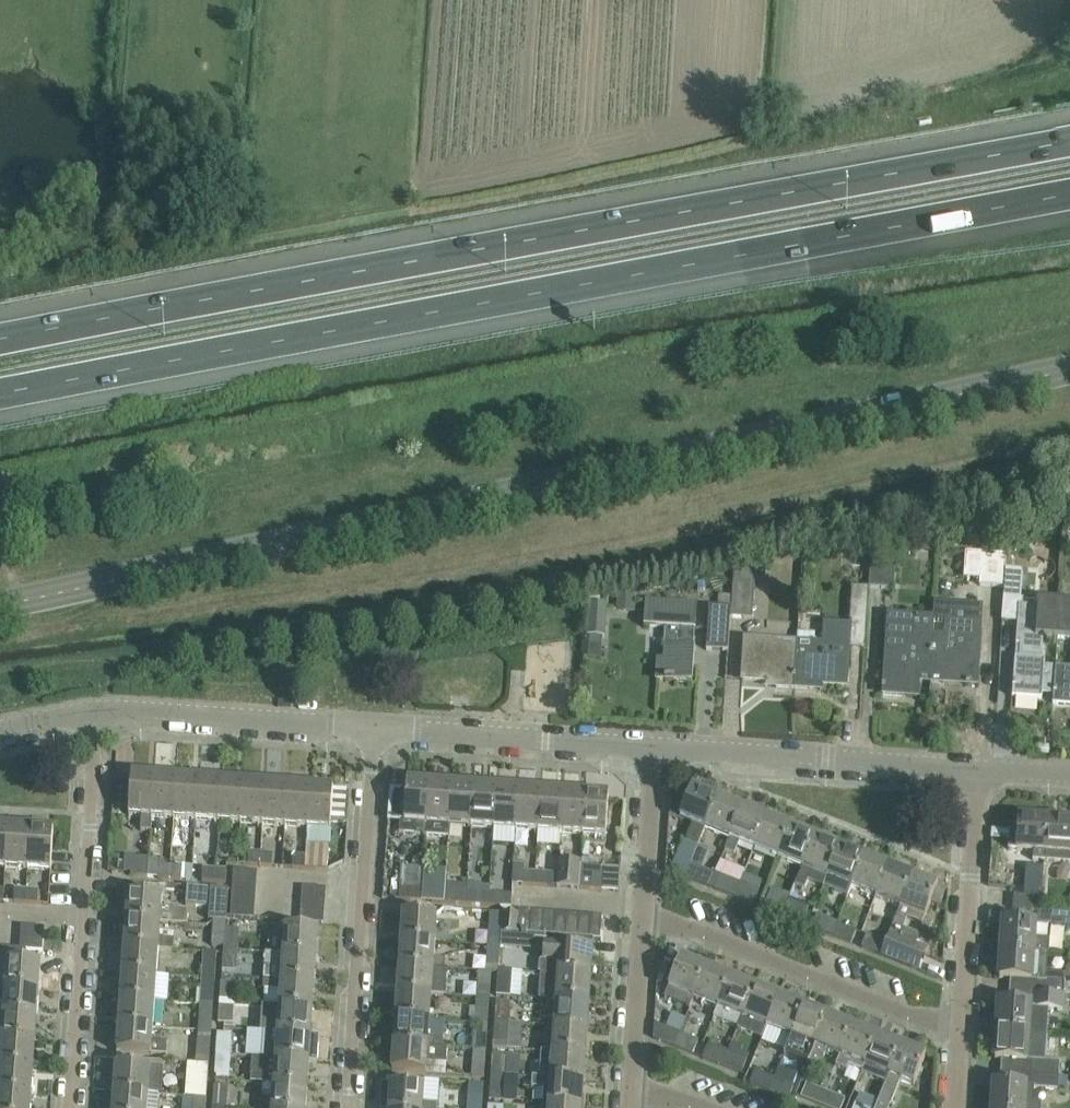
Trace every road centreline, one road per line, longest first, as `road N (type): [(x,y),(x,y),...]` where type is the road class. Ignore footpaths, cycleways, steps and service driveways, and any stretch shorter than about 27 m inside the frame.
road 1 (secondary): [(0,606),(1069,367)]
road 2 (motorway): [(0,394),(1069,195)]
road 3 (motorway): [(1069,140),(0,337)]
road 4 (residential): [(70,1107),(97,710)]
road 5 (residential): [(374,726),(348,1107)]
road 6 (residential): [(960,1034),(643,908)]
road 7 (unclassified): [(979,767),(654,745)]
road 8 (unclassified): [(654,745),(374,726)]
road 9 (unclassified): [(374,726),(97,710)]
road 10 (residential): [(960,1034),(979,767)]
road 11 (residential): [(632,1081),(643,908)]
road 12 (residential): [(643,908),(654,745)]

